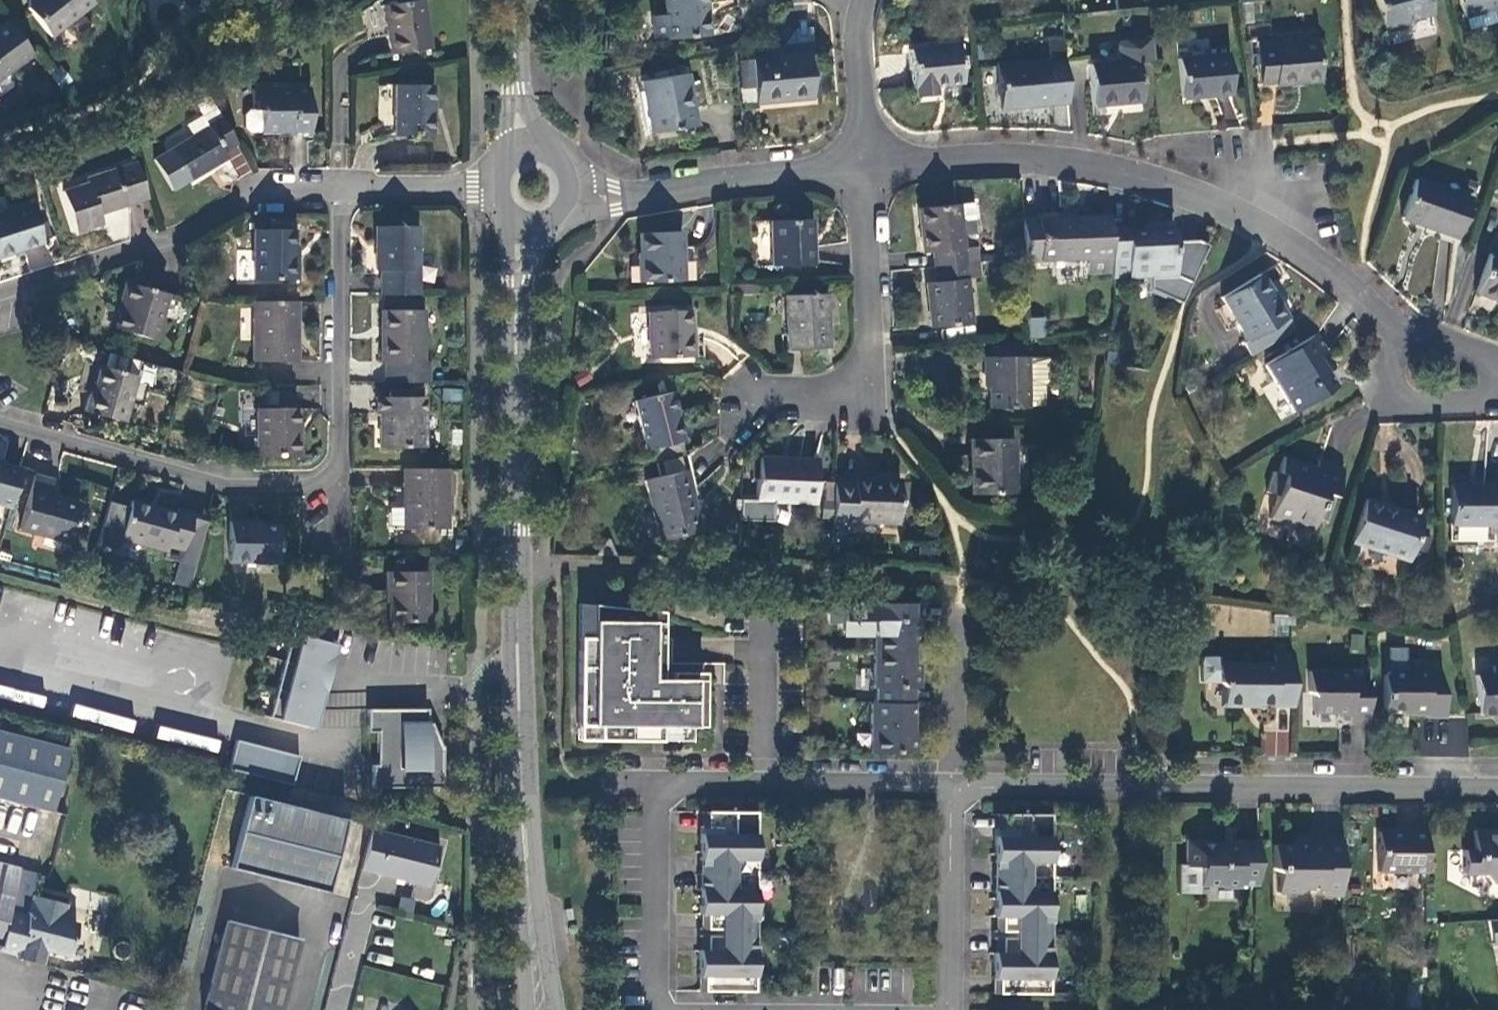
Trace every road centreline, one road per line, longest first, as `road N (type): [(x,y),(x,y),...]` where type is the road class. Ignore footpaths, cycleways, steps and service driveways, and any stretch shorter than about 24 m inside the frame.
road 1 (tertiary): [(526,233),(516,278),(515,646),(543,1009)]
road 2 (residential): [(866,165),(1063,158),(1182,186),(1271,228),(1400,334)]
road 3 (residential): [(1497,787),(956,788)]
road 4 (residential): [(660,1009),(667,786),(956,788)]
road 5 (residential): [(340,187),(271,185),(172,232),(0,289)]
road 6 (residential): [(0,422),(238,492),(331,482)]
road 7 (residential): [(866,165),(869,384),(756,395)]
road 8 (residential): [(331,482),(340,187)]
road 9 (residential): [(582,191),(866,165)]
road 10 (residential): [(956,788),(950,1009)]
road 11 (residential): [(866,165),(860,83),(869,0)]
road 12 (residential): [(956,788),(961,634)]
road 13 (residential): [(484,187),(340,187)]
road 14 (residential): [(1497,399),(1450,406),(1410,395),(1388,373),(1388,355)]
road 15 (tertiary): [(514,0),(517,138)]

